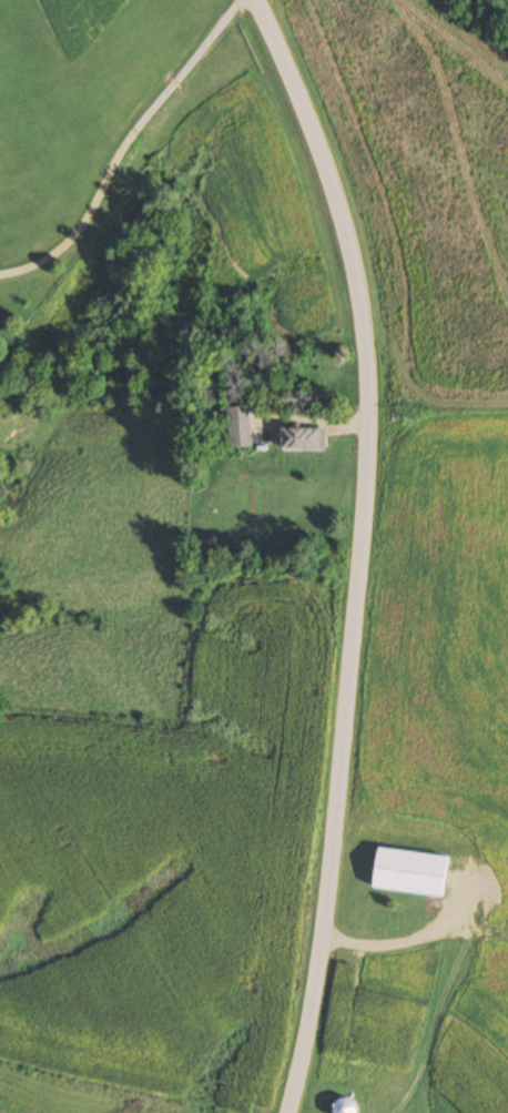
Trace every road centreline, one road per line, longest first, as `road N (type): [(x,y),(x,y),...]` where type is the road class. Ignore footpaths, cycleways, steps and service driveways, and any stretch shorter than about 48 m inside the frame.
road 1 (residential): [(287,1112),(319,931),(357,585),(364,327),(343,221),(257,0)]

